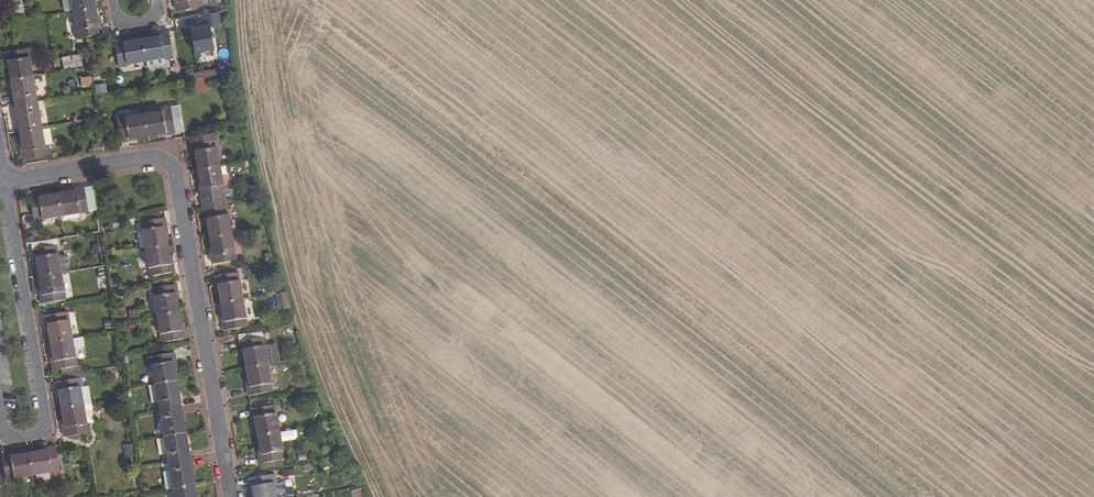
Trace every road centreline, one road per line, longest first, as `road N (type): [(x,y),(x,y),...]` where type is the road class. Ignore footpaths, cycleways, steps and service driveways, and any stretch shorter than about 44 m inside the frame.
road 1 (track): [(378,496),(314,353),(281,244),(244,77),(238,0)]
road 2 (residential): [(231,496),(181,173),(148,156),(5,181)]
road 3 (residential): [(5,181),(48,431),(2,439),(0,430)]

